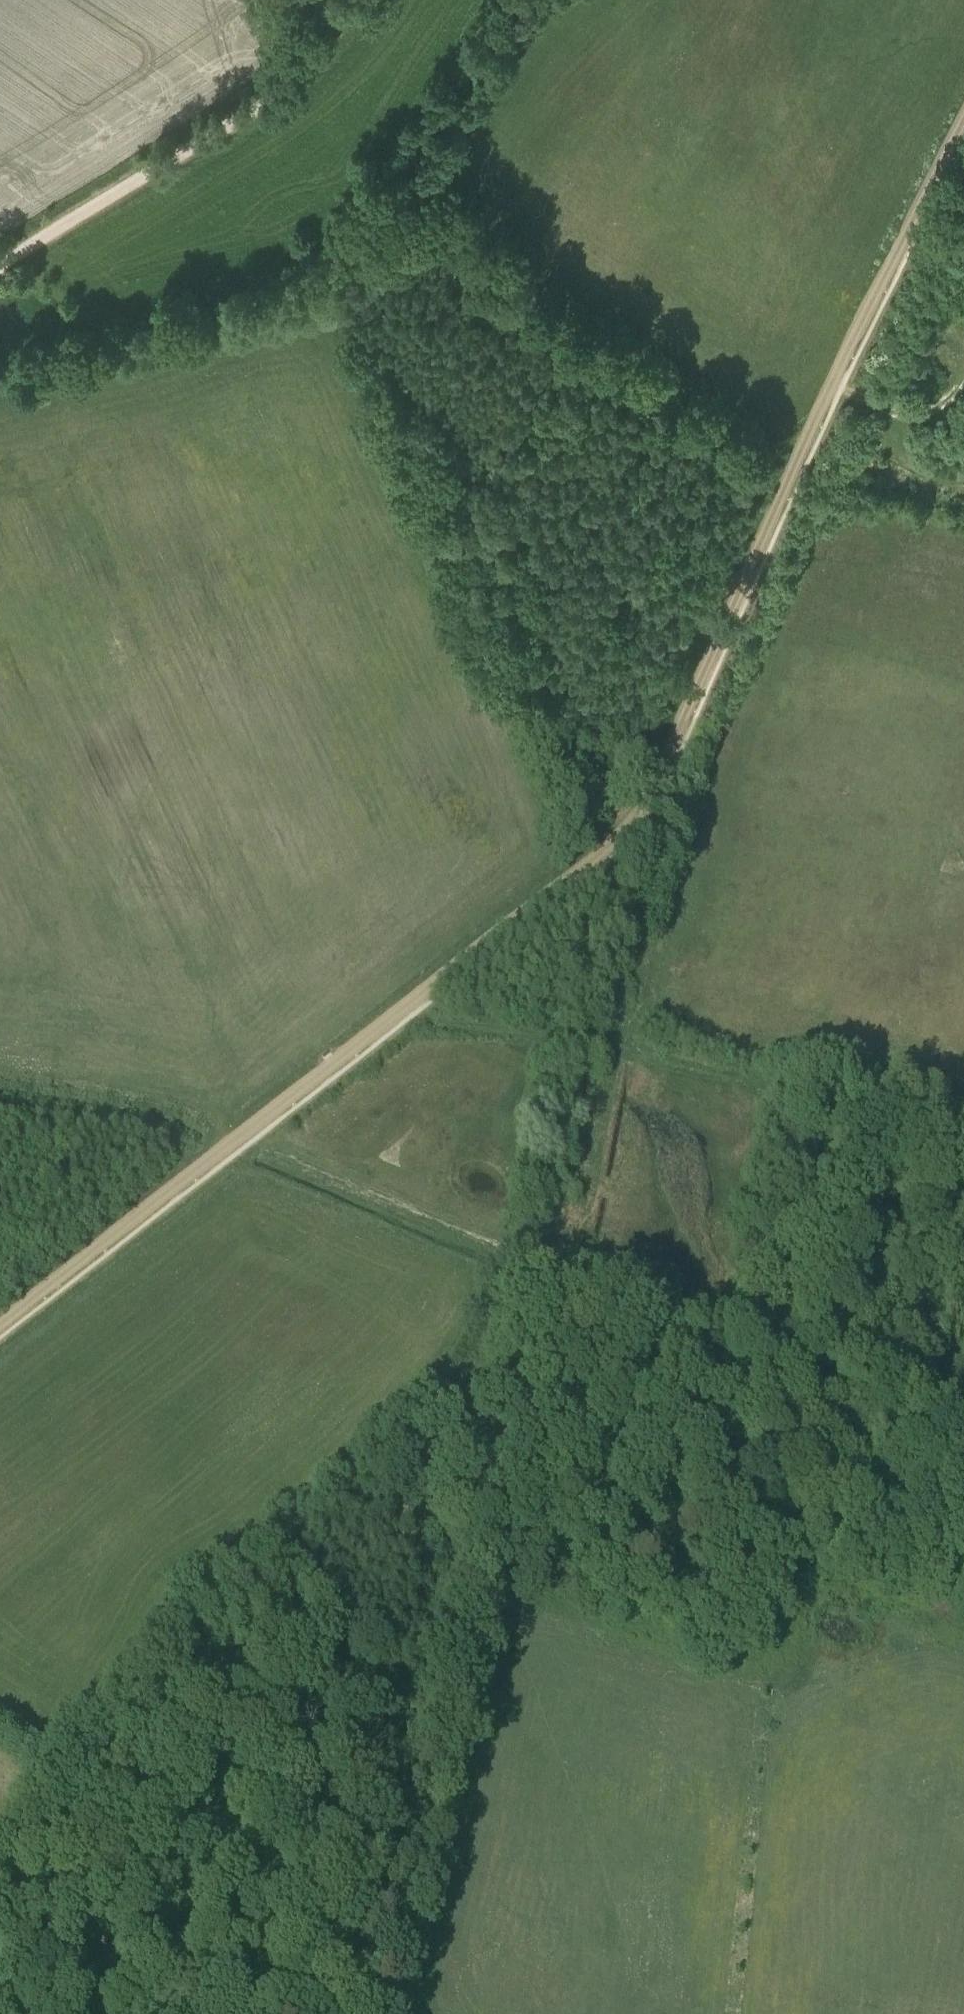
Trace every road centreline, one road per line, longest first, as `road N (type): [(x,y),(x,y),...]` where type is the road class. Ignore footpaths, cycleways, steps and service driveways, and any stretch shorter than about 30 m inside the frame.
road 1 (track): [(0,1323),(614,841),(643,804),(836,382),(963,126)]
road 2 (track): [(0,267),(274,101),(311,66),(320,43),(320,0)]

